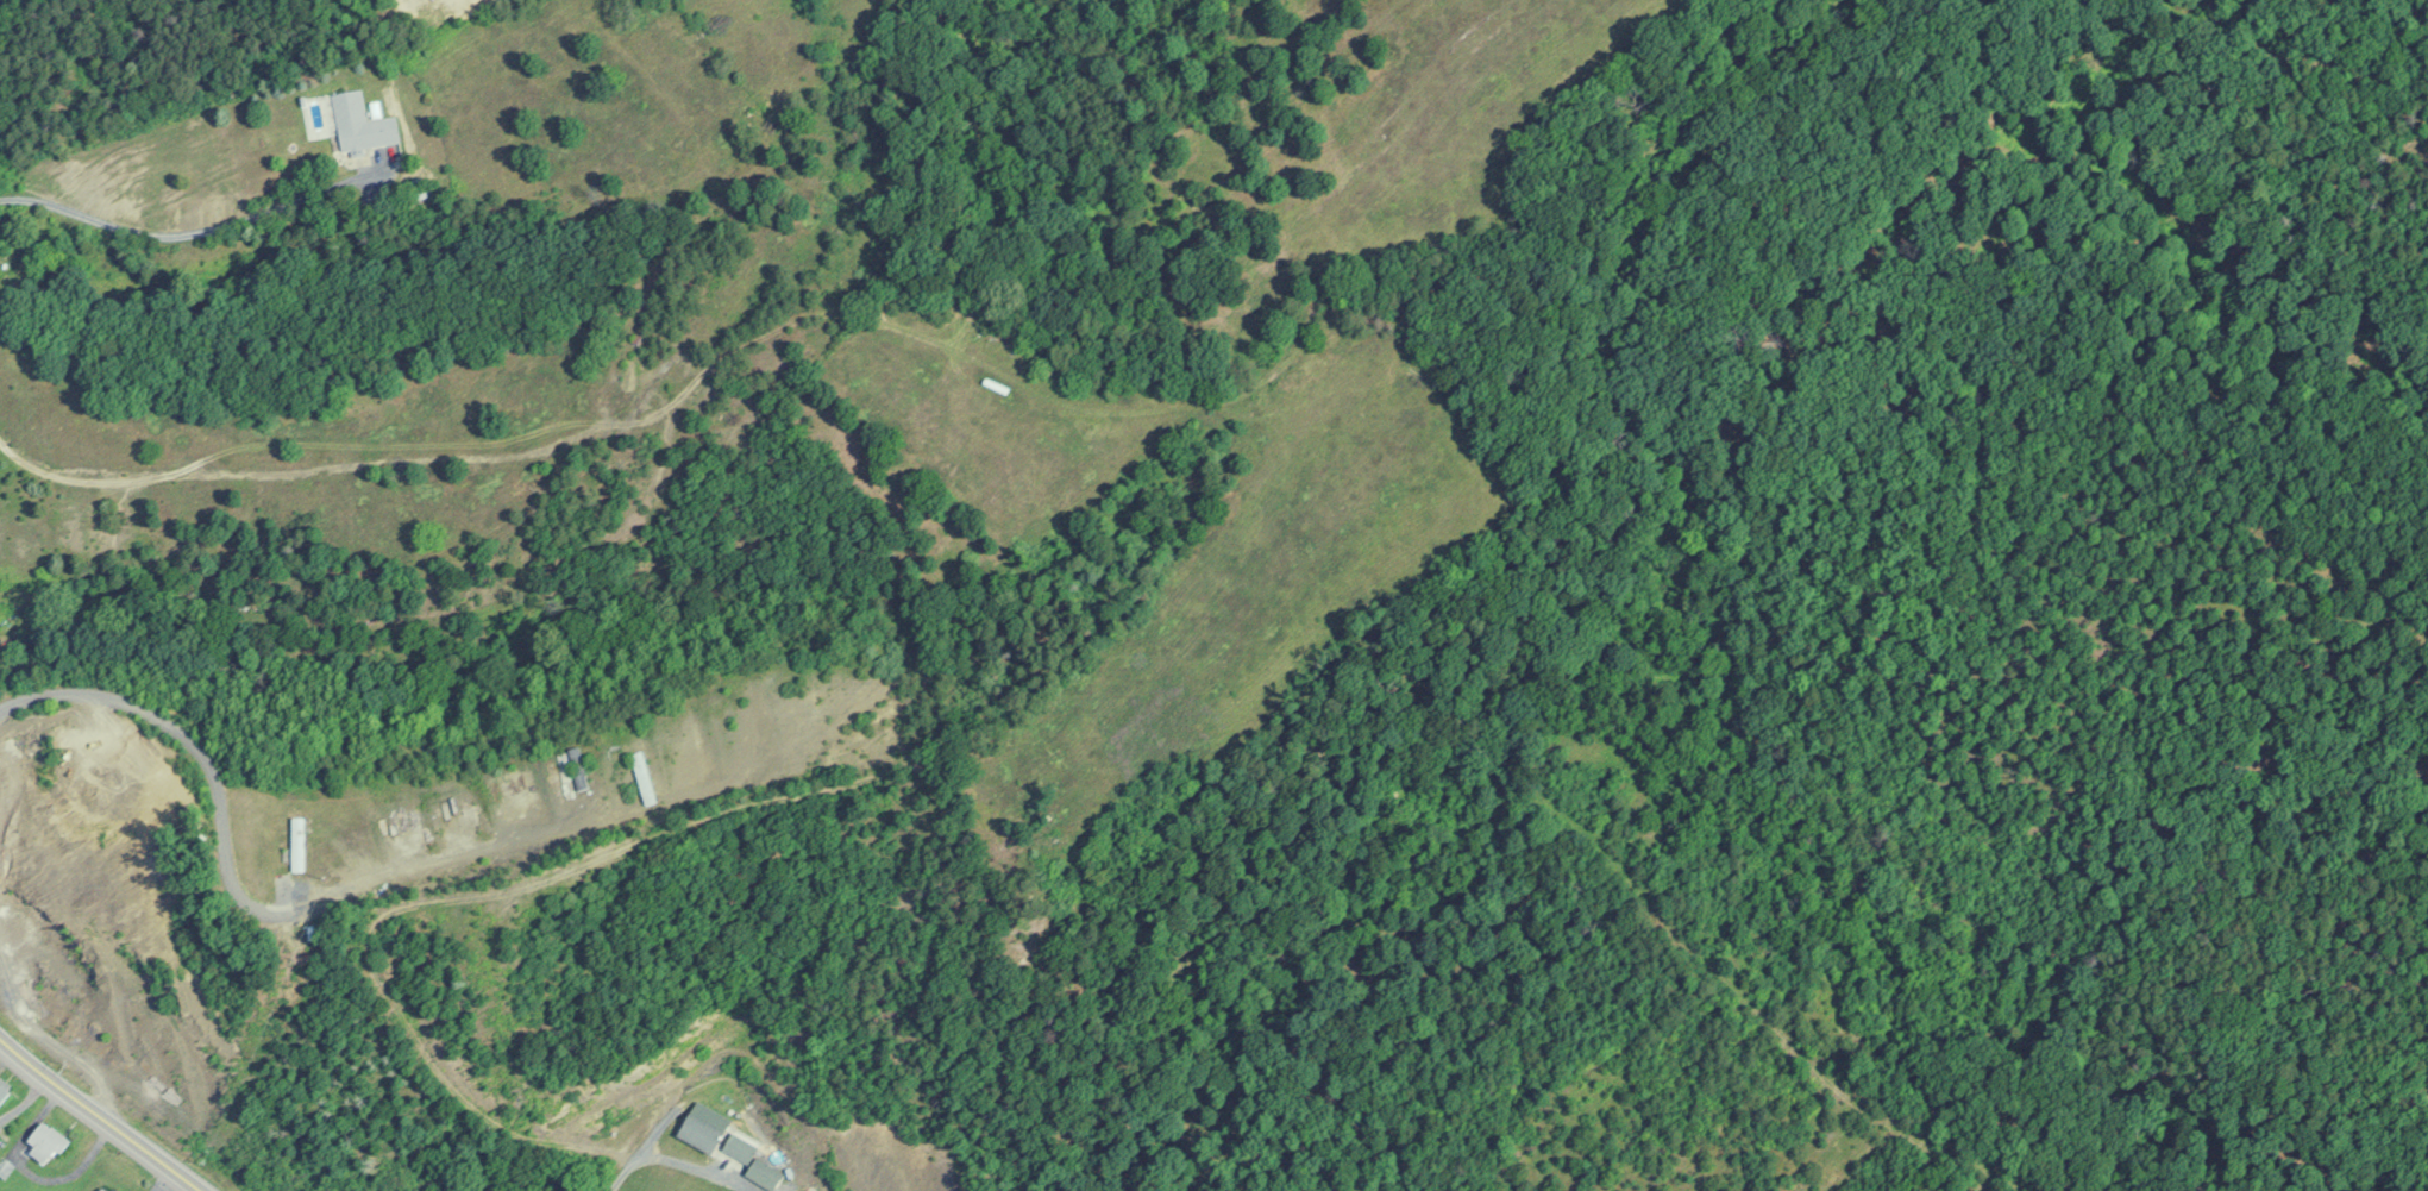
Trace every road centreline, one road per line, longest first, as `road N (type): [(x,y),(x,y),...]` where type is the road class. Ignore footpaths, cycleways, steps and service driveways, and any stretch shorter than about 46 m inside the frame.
road 1 (primary): [(206,1190),(46,1080),(0,1035)]

